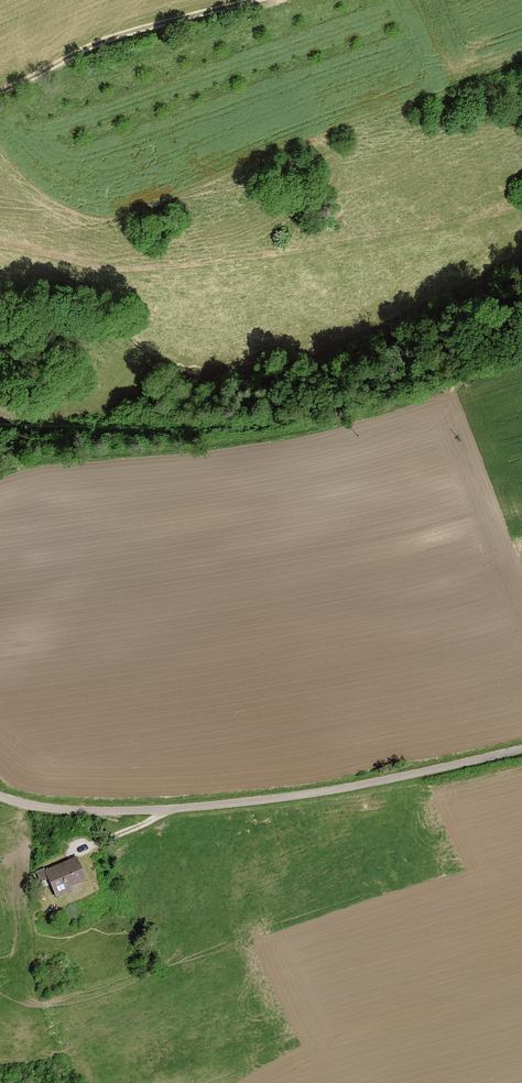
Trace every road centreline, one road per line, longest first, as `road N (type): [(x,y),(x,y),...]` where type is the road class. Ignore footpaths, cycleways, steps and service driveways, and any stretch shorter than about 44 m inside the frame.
road 1 (unclassified): [(521,749),(364,785),(172,809),(63,810),(0,797)]
road 2 (track): [(0,470),(439,383)]
road 3 (track): [(250,0),(98,43),(0,92)]
road 4 (track): [(25,804),(24,948)]

